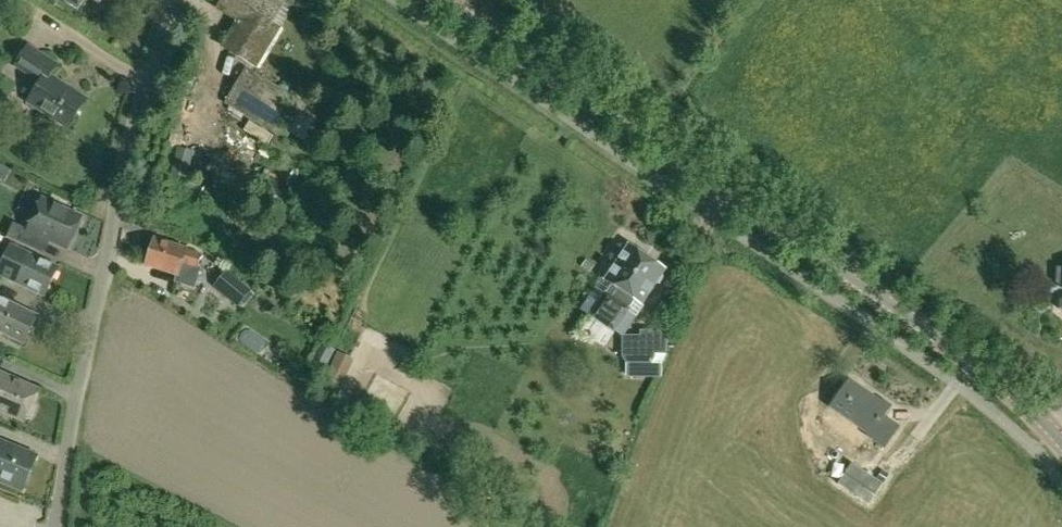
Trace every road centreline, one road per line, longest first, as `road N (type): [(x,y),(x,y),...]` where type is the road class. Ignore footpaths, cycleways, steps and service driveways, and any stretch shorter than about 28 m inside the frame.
road 1 (tertiary): [(1061,444),(1041,419),(883,301),(439,0)]
road 2 (residential): [(60,526),(94,306),(142,90),(171,0)]

